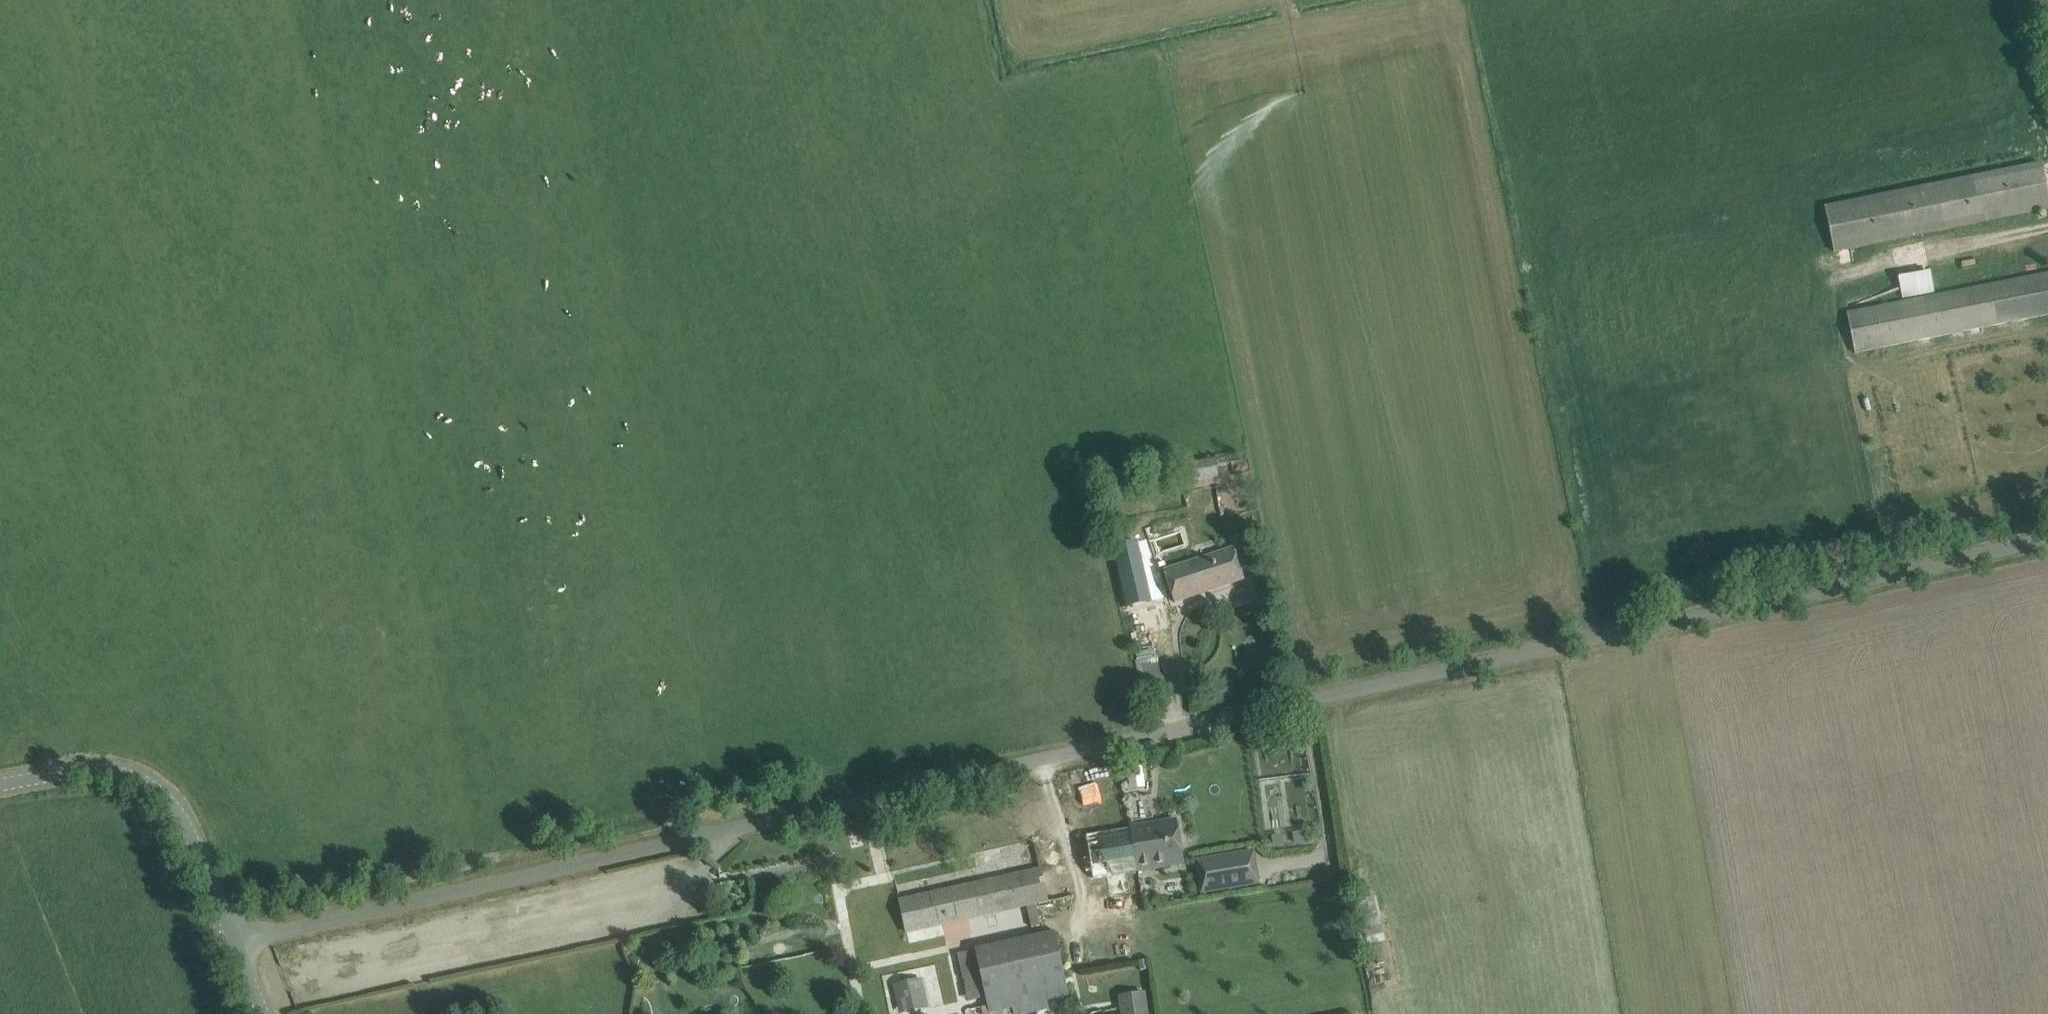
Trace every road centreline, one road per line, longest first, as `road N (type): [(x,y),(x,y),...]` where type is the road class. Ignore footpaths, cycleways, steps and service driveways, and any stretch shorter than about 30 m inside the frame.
road 1 (unclassified): [(235,941),(2047,545)]
road 2 (unclassified): [(235,941),(197,846),(169,802),(132,776),(111,771),(0,785)]

